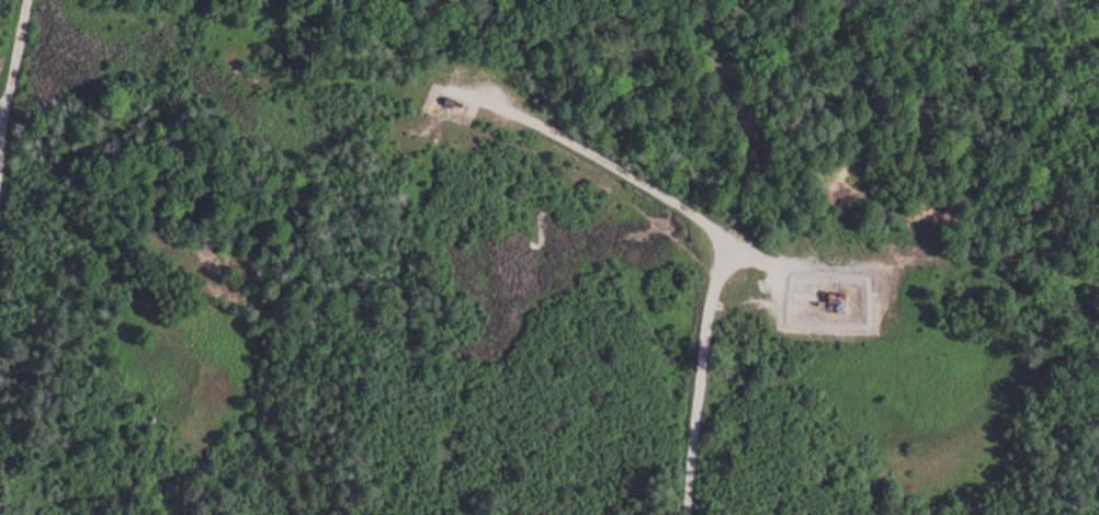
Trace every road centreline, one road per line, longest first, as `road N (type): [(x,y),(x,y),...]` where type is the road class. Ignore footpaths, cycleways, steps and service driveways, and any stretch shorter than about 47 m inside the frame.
road 1 (track): [(688,514),(713,321),(751,165),(752,115),(733,45),(707,0)]
road 2 (track): [(0,161),(31,0)]

